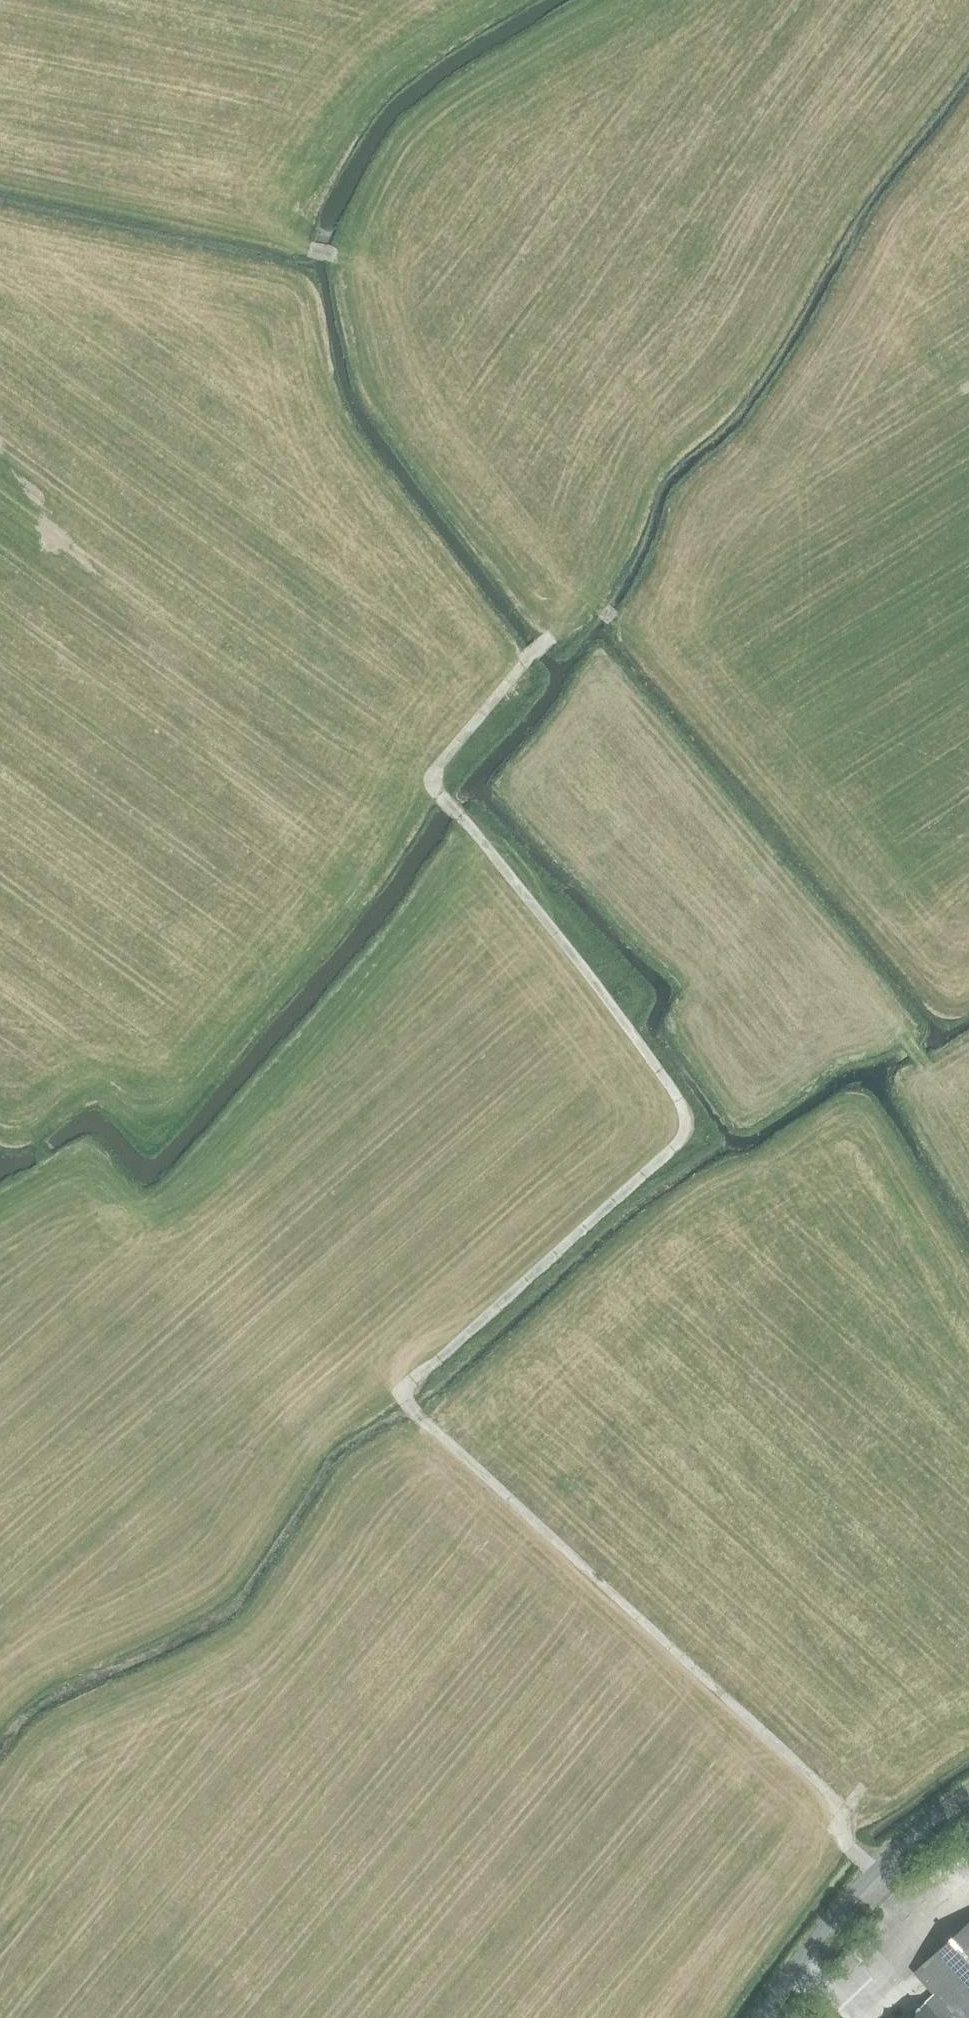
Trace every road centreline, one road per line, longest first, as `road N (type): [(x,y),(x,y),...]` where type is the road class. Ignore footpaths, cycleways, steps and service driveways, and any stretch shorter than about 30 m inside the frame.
road 1 (unclassified): [(761,2017),(874,1871),(968,1795)]

